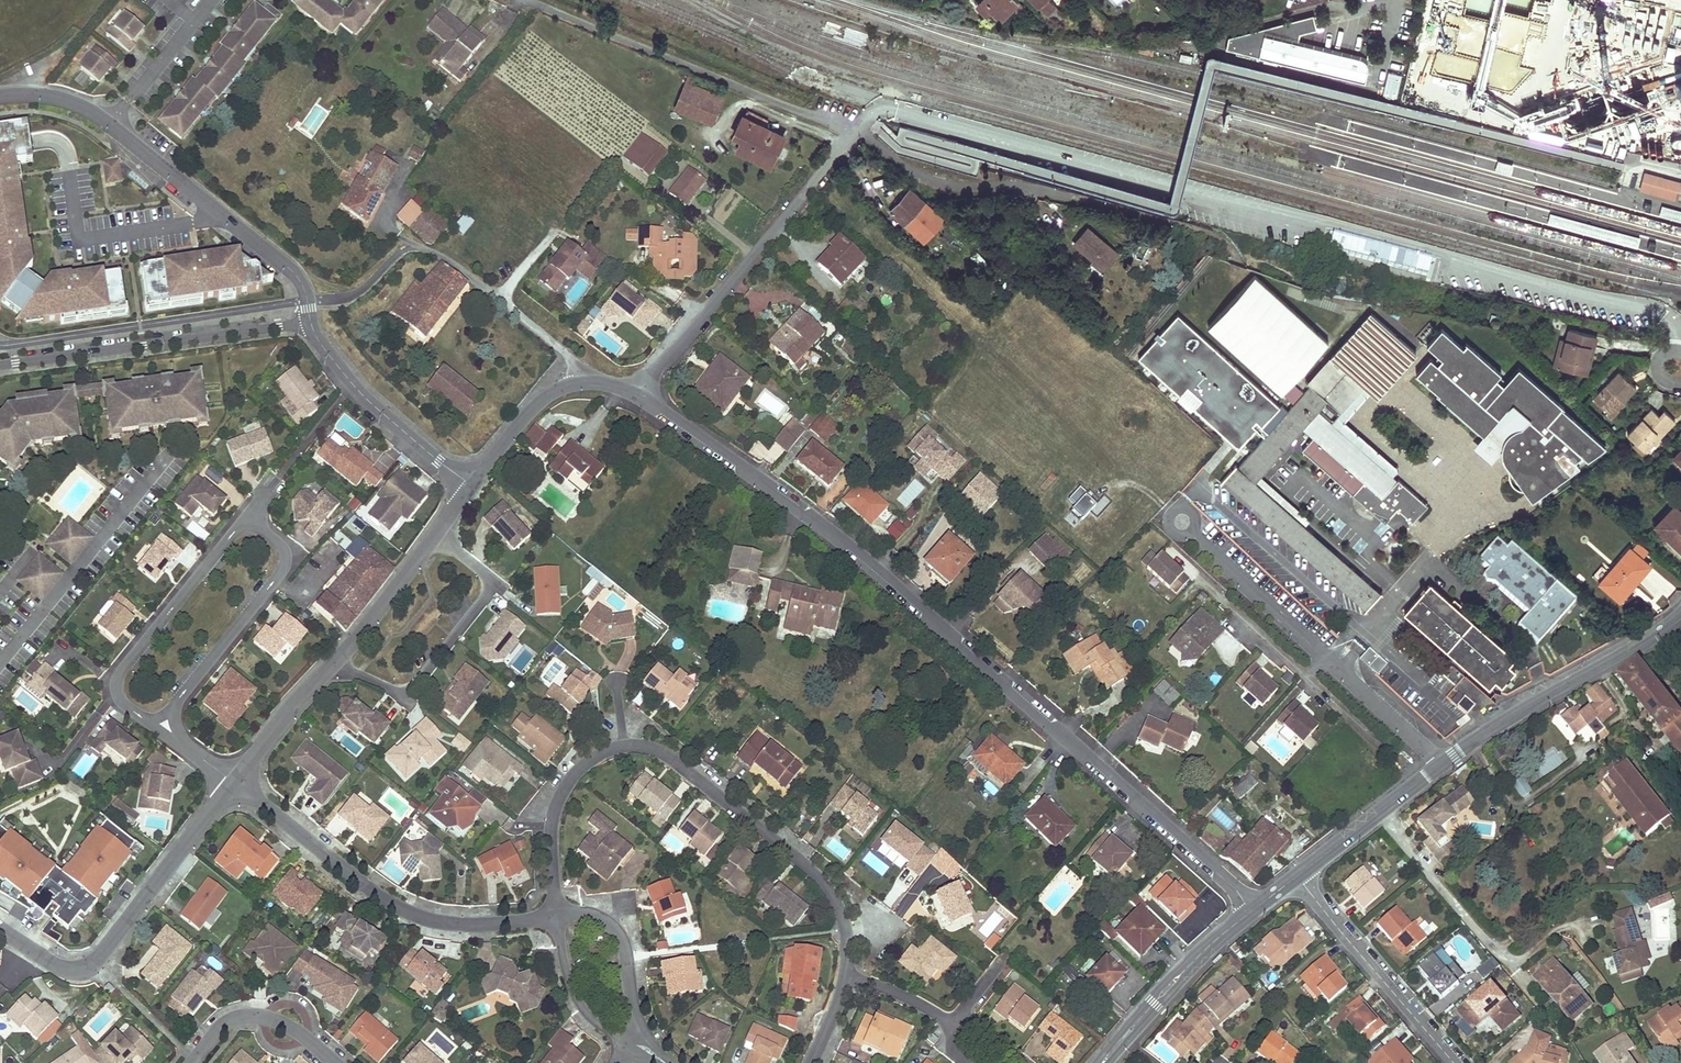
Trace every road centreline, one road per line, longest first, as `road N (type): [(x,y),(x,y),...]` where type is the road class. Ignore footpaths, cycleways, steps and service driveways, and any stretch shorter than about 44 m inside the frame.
road 1 (residential): [(638,396),(850,544),(1048,726),(1209,860),(1252,910)]
road 2 (residential): [(845,977),(843,916),(821,879),(672,758),(648,748),(601,755),(564,789),(551,826),(556,916)]
road 3 (secondary): [(1680,615),(1462,749),(1296,876)]
road 4 (residential): [(234,783),(368,890),(410,914),(467,925),(556,916)]
road 5 (residential): [(638,396),(854,124)]
road 6 (residential): [(0,365),(310,323)]
road 7 (track): [(1380,811),(1509,959),(1576,928),(1594,946)]
road 8 (residential): [(36,953),(67,970),(96,962),(234,783)]
road 9 (residential): [(108,125),(285,265),(304,290),(310,323)]
road 10 (residential): [(334,664),(409,691),(488,595),(485,574),(434,536)]
road 11 (residential): [(156,727),(284,567),(282,548),(246,518)]
road 12 (residential): [(1296,876),(1454,1062)]
road 13 (residential): [(310,323),(353,388),(470,487)]
road 14 (residential): [(246,518),(122,668),(117,692)]
road 15 (secondary): [(1252,910),(1184,970),(1103,1062)]
road 16 (residential): [(580,382),(565,352),(420,247)]
road 17 (residential): [(625,1046),(633,1011),(619,937),(599,918),(556,916)]
road 18 (track): [(1469,744),(1516,808),(1576,766),(1582,753)]
road 19 (residential): [(334,664),(434,536)]
road 20 (residential): [(108,125),(210,0)]
road 21 (track): [(713,142),(733,111),(748,105),(846,144)]
road 22 (residential): [(470,487),(534,405),(580,382)]
road 23 (residential): [(234,783),(334,664)]
road 24 (residential): [(556,916),(575,996),(625,1046)]
road 25 (residential): [(32,753),(52,764),(67,760),(117,692)]
road 26 (residential): [(954,1028),(897,994),(845,977)]

